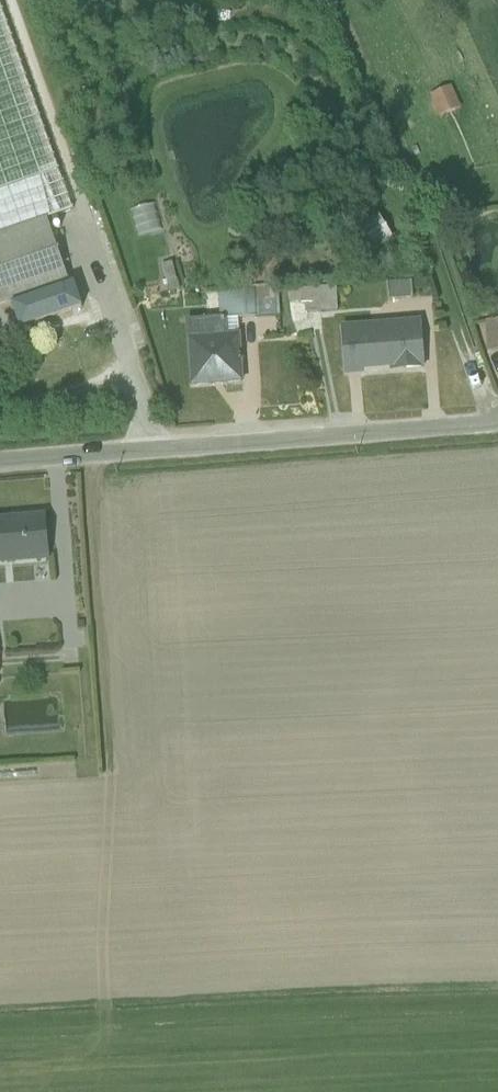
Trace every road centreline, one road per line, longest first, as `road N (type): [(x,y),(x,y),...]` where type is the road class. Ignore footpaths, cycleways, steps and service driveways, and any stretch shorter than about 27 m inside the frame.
road 1 (unclassified): [(0,463),(497,422)]

